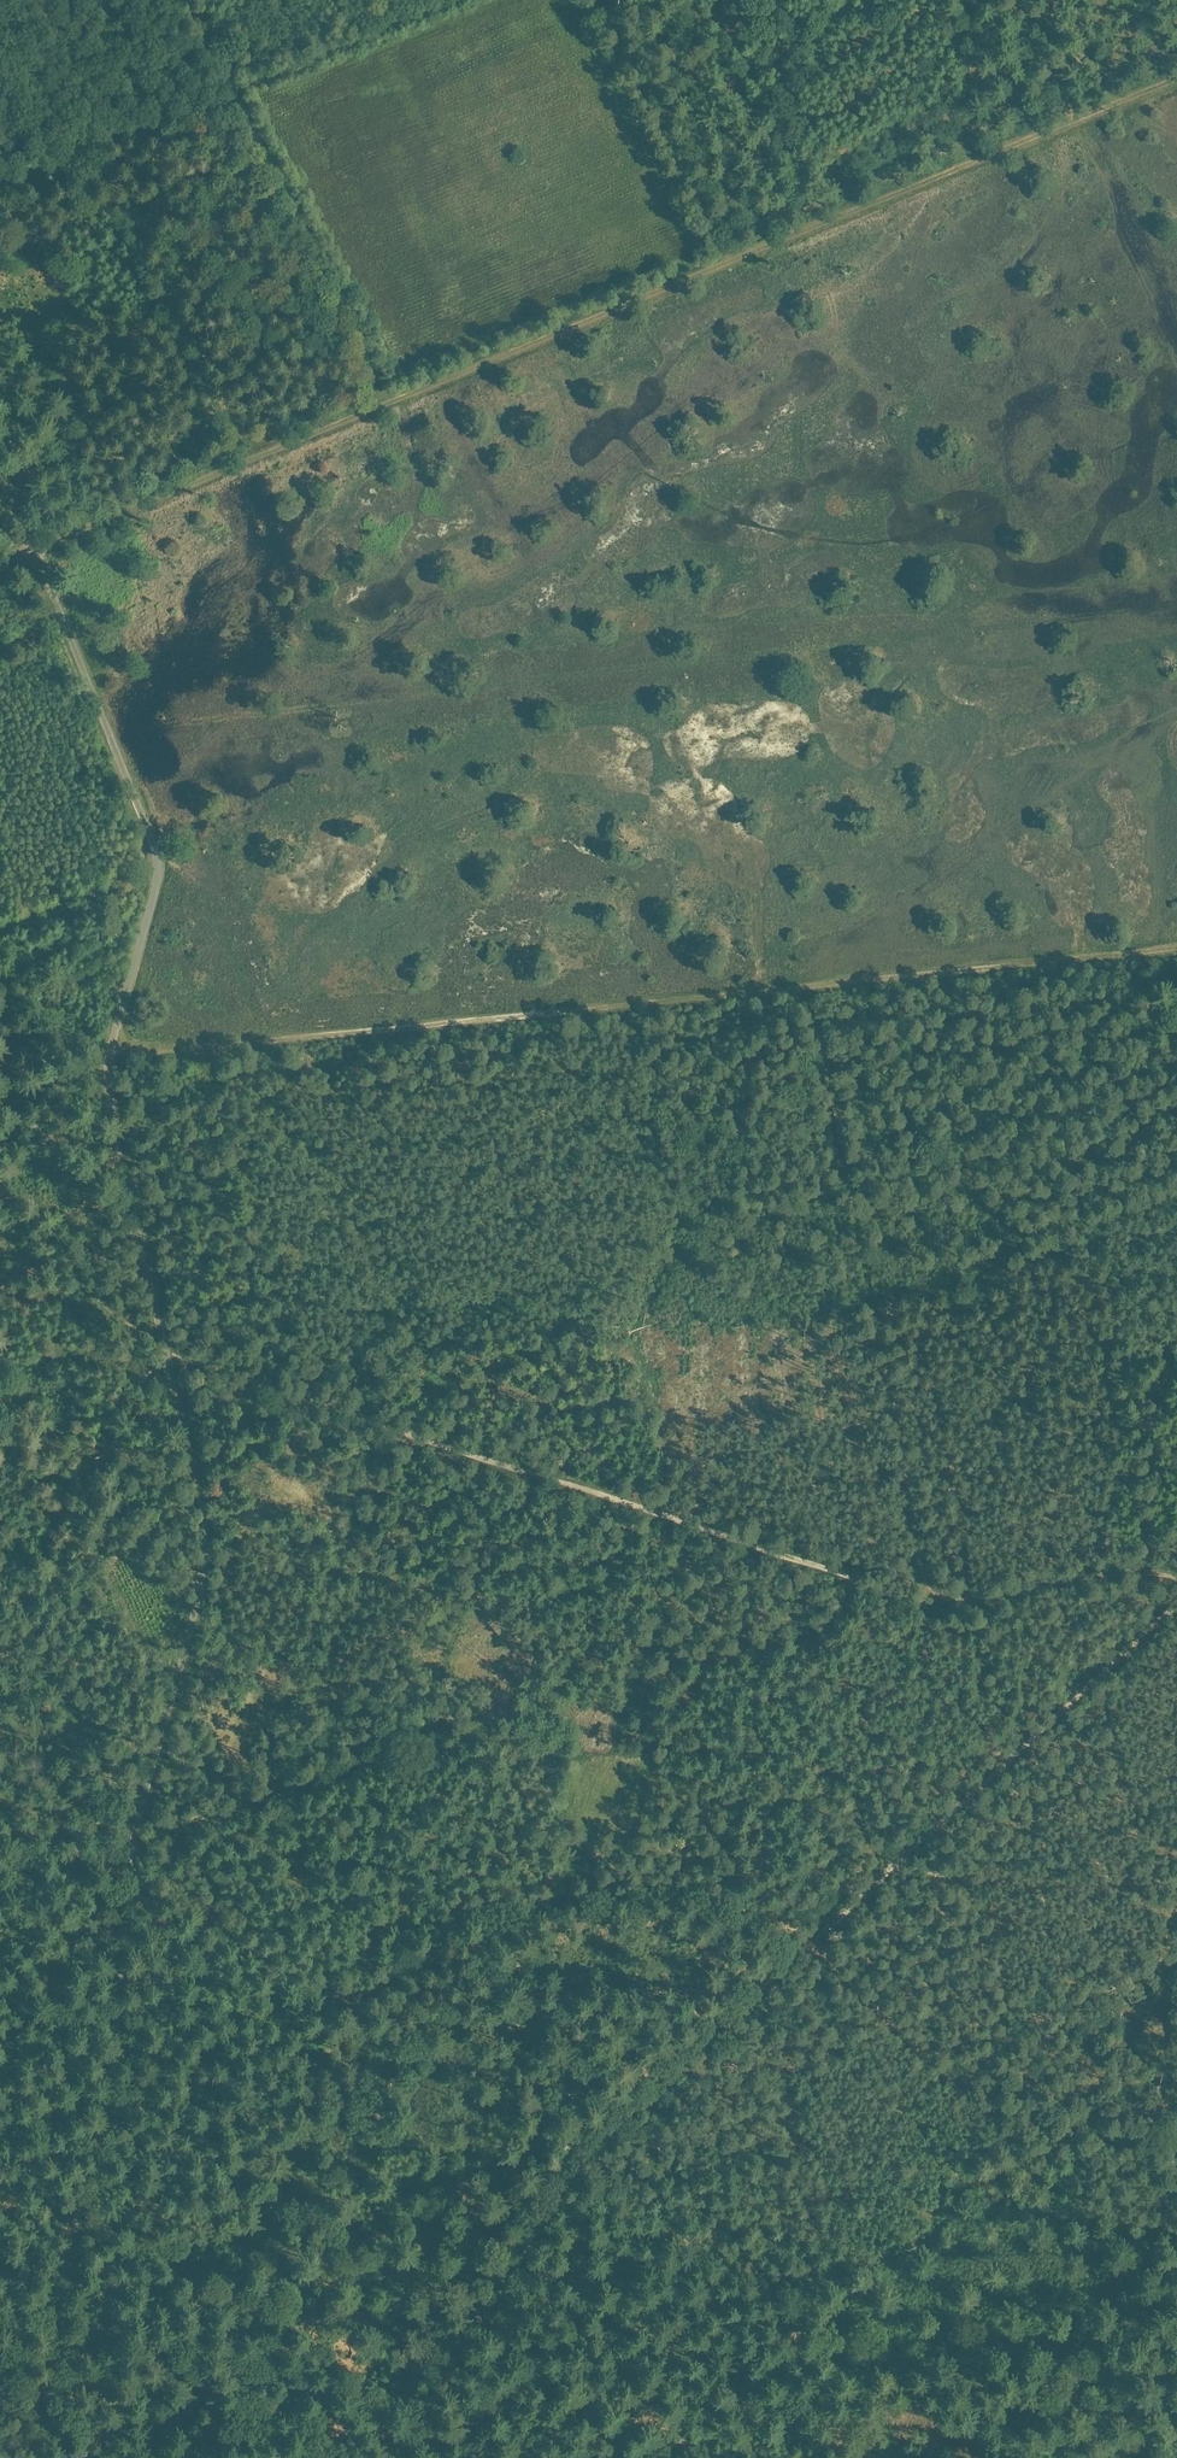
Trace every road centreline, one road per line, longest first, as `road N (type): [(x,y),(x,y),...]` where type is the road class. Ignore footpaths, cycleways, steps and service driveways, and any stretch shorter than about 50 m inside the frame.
road 1 (unclassified): [(128,2457),(63,2379),(53,2331),(110,2051),(135,1804),(159,1752),(200,1571),(197,1491),(109,1074),(149,921),(156,854),(0,474)]
road 2 (track): [(1081,121),(0,564)]
road 3 (track): [(0,1099),(109,1056),(814,986)]
road 4 (track): [(129,1852),(268,1979),(340,2002),(390,1992),(491,1925),(562,1909),(743,1900),(810,1937)]
road 5 (track): [(810,1937),(601,2125),(387,2457)]
road 6 (track): [(1176,1599),(810,1937)]
road 7 (track): [(810,1937),(1053,2205),(1176,2235)]
road 8 (track): [(1176,948),(814,986)]
road 9 (track): [(1015,0),(1081,121)]

